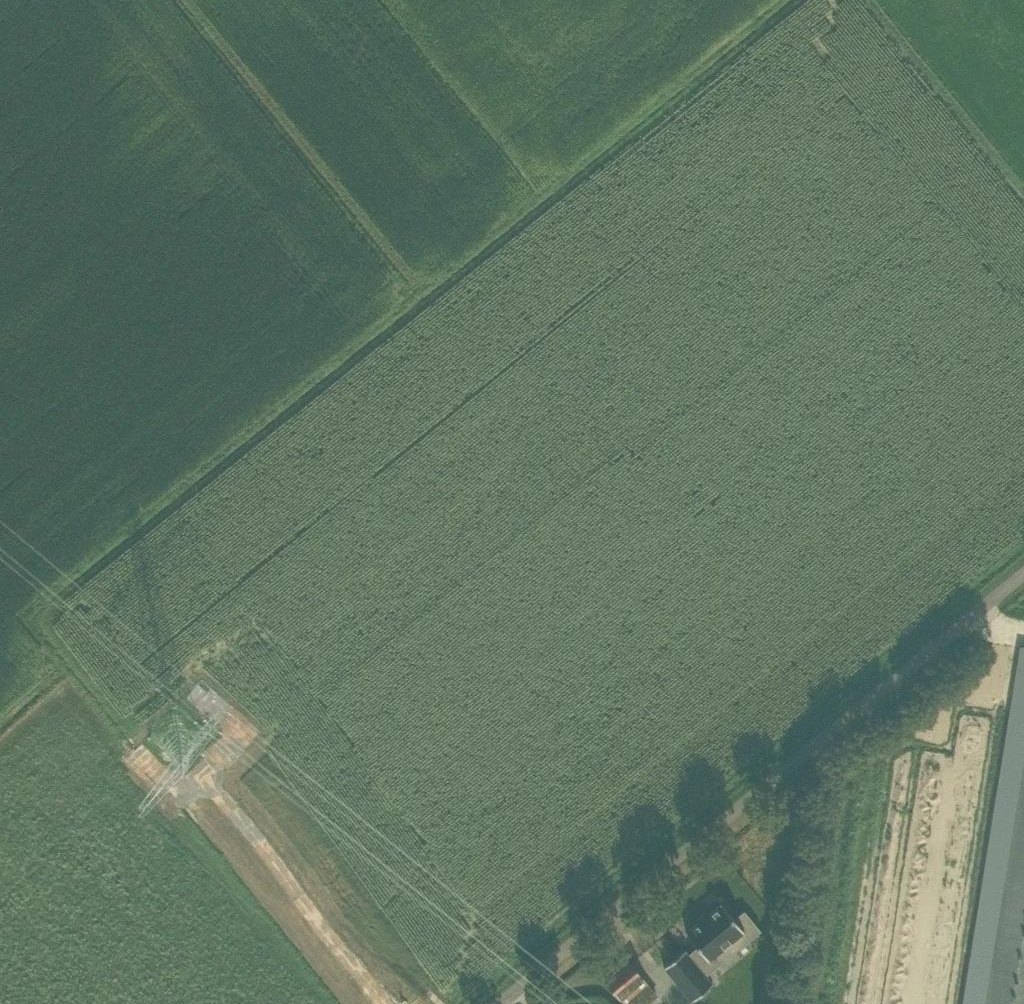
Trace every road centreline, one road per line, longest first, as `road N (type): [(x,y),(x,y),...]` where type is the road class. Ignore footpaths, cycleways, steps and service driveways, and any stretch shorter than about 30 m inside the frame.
road 1 (unclassified): [(481,1003),(1023,560)]

